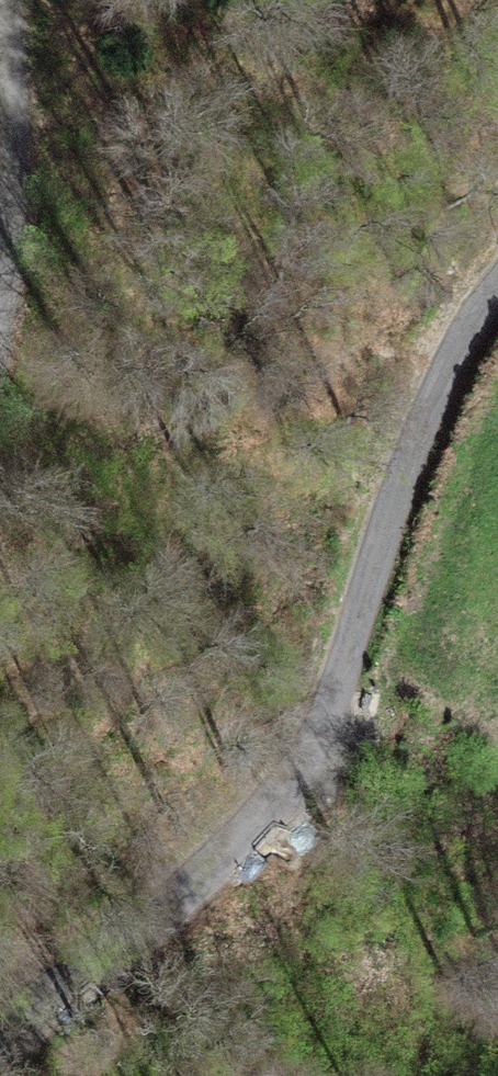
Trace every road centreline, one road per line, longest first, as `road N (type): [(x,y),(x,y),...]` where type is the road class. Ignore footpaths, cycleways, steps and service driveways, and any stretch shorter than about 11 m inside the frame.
road 1 (track): [(31,1000),(29,865),(50,802),(88,753),(159,611),(170,490),(123,172),(76,30),(46,0)]
road 2 (unclassified): [(497,283),(417,432),(343,689),(291,782),(143,923),(0,1021)]

